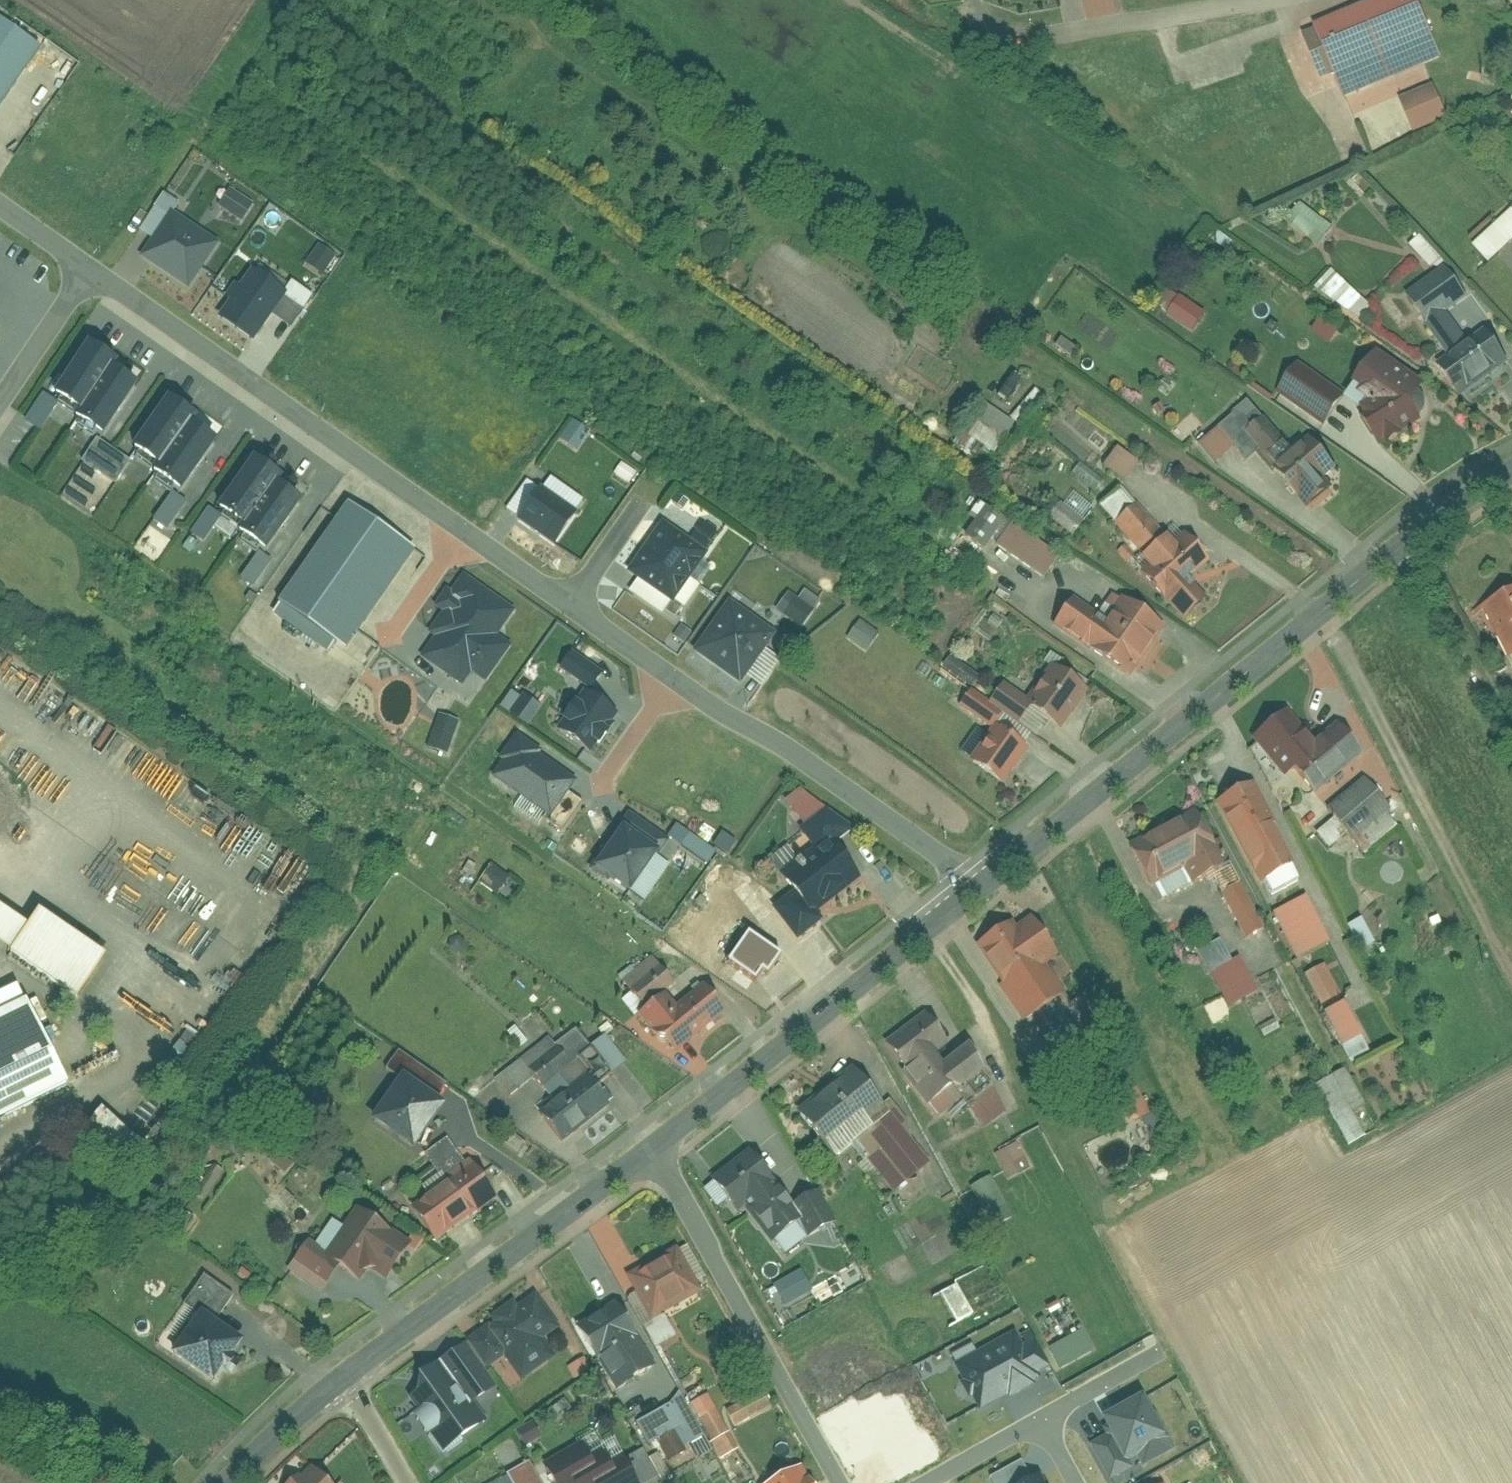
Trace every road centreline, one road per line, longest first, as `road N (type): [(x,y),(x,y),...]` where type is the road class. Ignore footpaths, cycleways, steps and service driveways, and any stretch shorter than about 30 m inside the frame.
road 1 (residential): [(978,892),(1440,521),(1511,475)]
road 2 (residential): [(90,272),(571,610)]
road 3 (residential): [(654,1148),(978,892)]
road 4 (residential): [(344,1380),(654,1148)]
road 5 (residential): [(654,1148),(835,1482)]
road 6 (residential): [(679,680),(978,892)]
road 7 (residential): [(975,0),(992,35),(1020,42),(1278,0)]
road 8 (residential): [(0,399),(90,272)]
road 9 (residential): [(232,1482),(344,1380)]
road 10 (residential): [(679,680),(597,793)]
road 11 (residential): [(571,610),(679,680)]
road 12 (residential): [(1042,1424),(1153,1362)]
road 13 (unclassified): [(641,508),(571,610)]
road 14 (residential): [(1042,1424),(936,1482)]
road 15 (residential): [(344,1380),(406,1482)]

